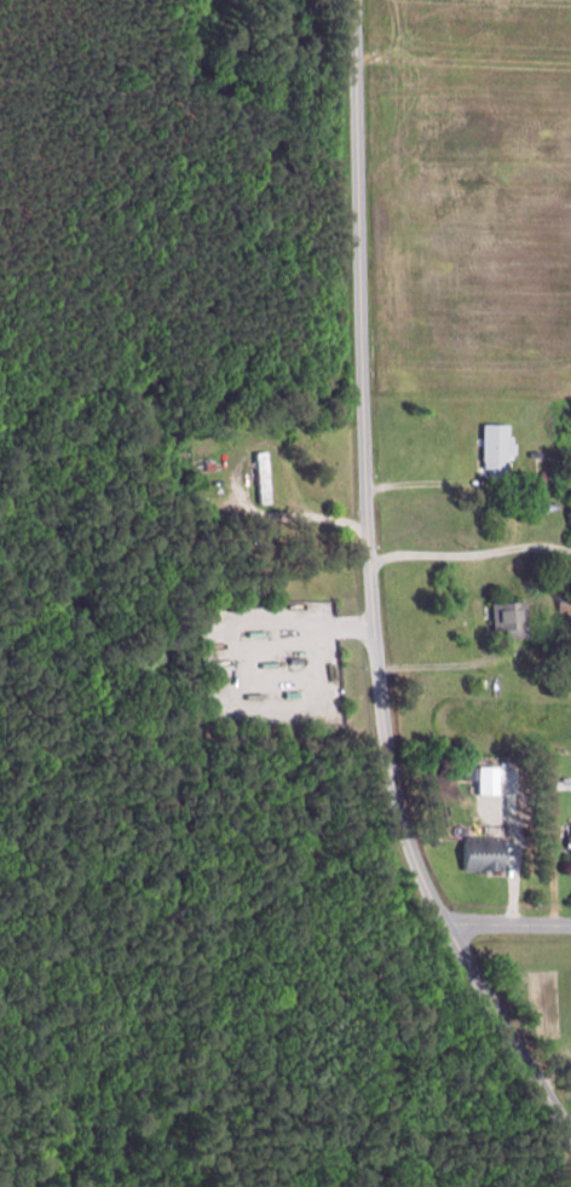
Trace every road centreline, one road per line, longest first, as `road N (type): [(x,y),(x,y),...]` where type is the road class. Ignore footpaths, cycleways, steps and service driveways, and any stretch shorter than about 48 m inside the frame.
road 1 (residential): [(570,1134),(444,922),(390,765),(367,489),(356,0)]
road 2 (residential): [(444,922),(570,925)]

